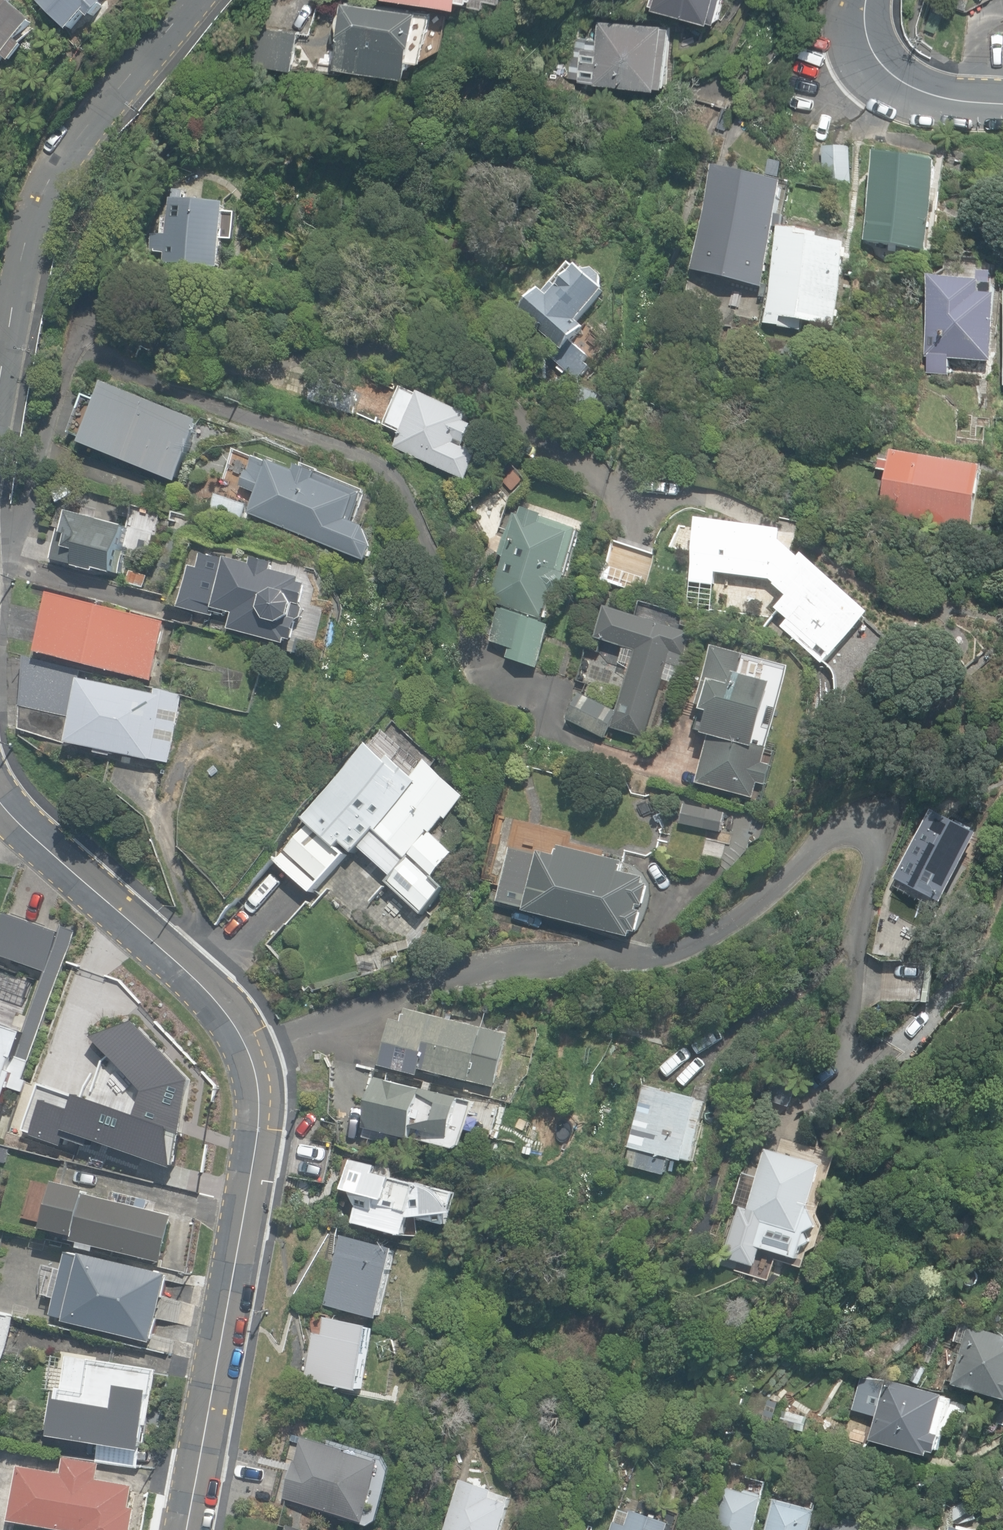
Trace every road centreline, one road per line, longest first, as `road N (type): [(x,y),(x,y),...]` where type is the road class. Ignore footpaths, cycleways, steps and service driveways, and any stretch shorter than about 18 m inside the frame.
road 1 (residential): [(190,1529),(245,1211),(258,1075),(219,1000),(21,808),(0,778)]
road 2 (residential): [(0,381),(41,191),(190,0)]
road 3 (tertiary): [(858,0),(857,36),(871,62),(909,88),(1002,102)]

